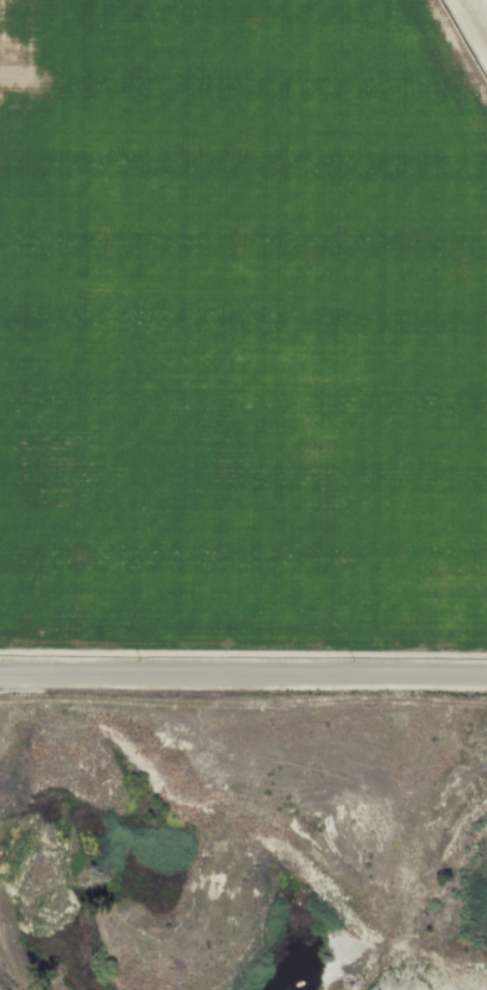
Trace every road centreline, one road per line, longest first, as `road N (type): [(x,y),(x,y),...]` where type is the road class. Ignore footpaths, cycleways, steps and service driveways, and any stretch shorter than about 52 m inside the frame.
road 1 (residential): [(486,677),(0,674)]

